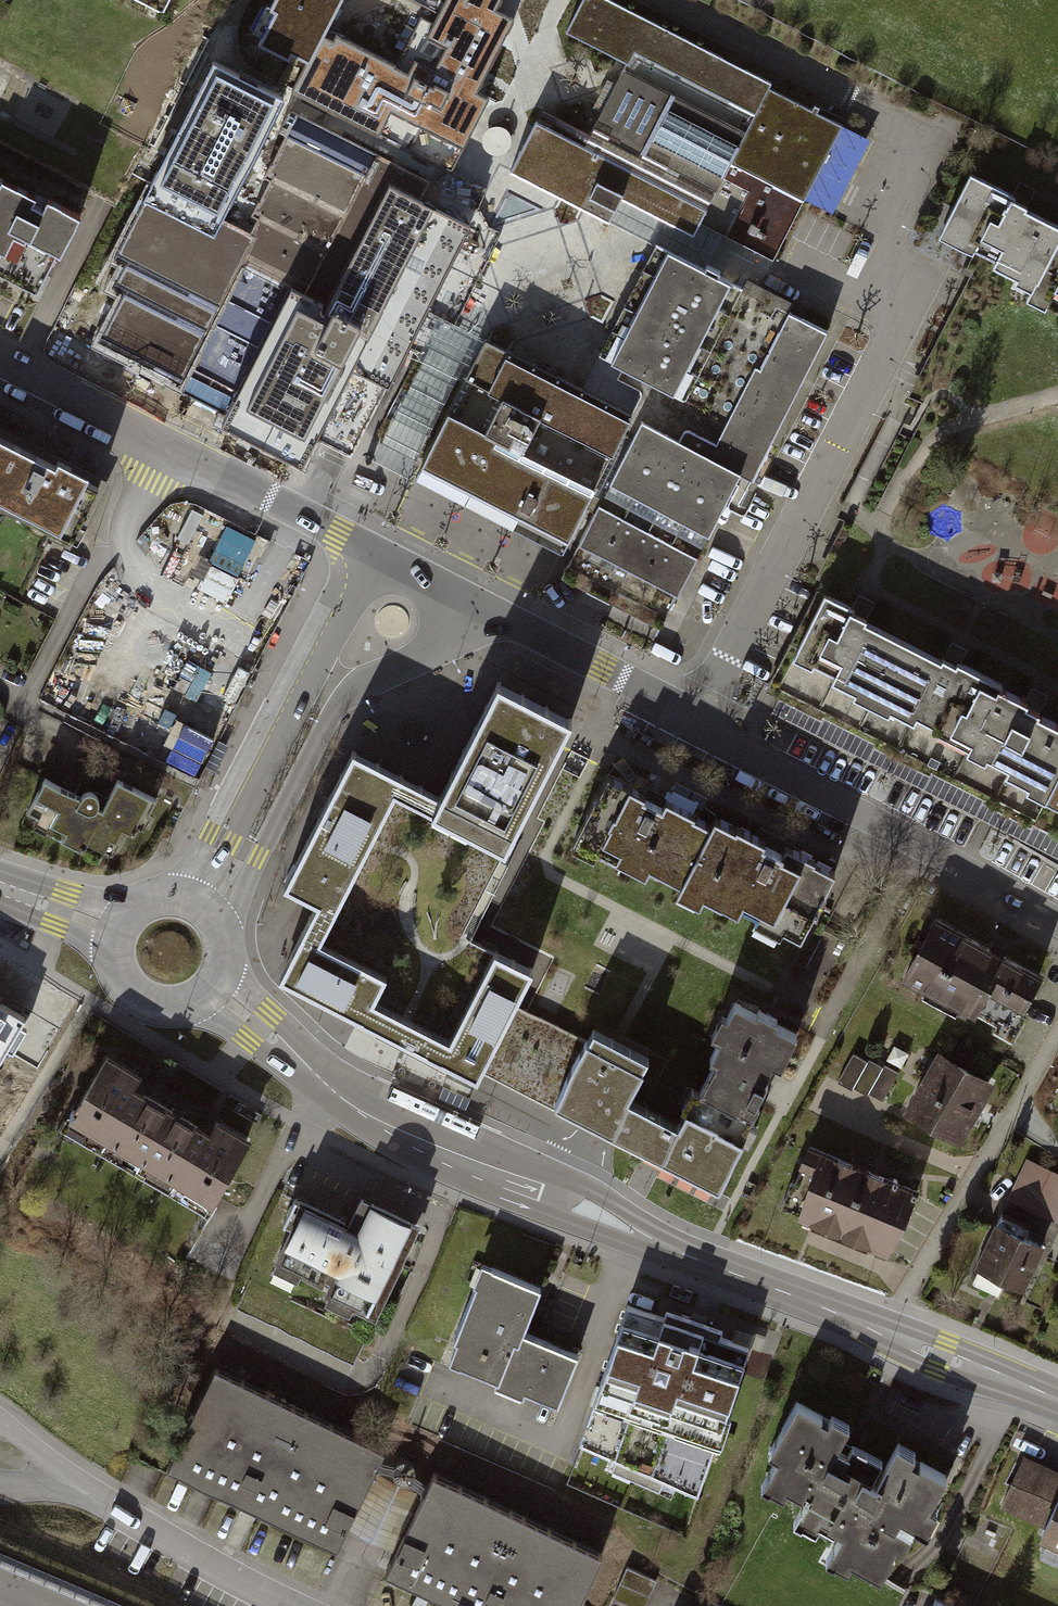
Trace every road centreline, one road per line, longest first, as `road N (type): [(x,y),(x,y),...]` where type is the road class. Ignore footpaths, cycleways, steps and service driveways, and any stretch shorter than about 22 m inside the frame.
road 1 (residential): [(693,722),(883,357),(901,122),(664,0)]
road 2 (secondary): [(212,986),(354,1104),(425,1143),(888,1331)]
road 3 (residential): [(223,938),(336,706),(350,689),(427,655),(457,630),(473,603)]
road 4 (residential): [(378,554),(0,361)]
road 5 (residential): [(693,722),(1057,924)]
road 6 (residential): [(378,554),(231,842),(191,900)]
road 7 (residential): [(1057,1040),(888,1331)]
road 8 (residential): [(292,1605),(61,1478)]
road 9 (residential): [(473,603),(693,722)]
road 10 (secondary): [(888,1331),(1057,1400)]
road 11 (secondary): [(117,930),(115,965),(148,1003),(183,1004),(212,986)]
road 12 (secondary): [(0,887),(117,930)]

